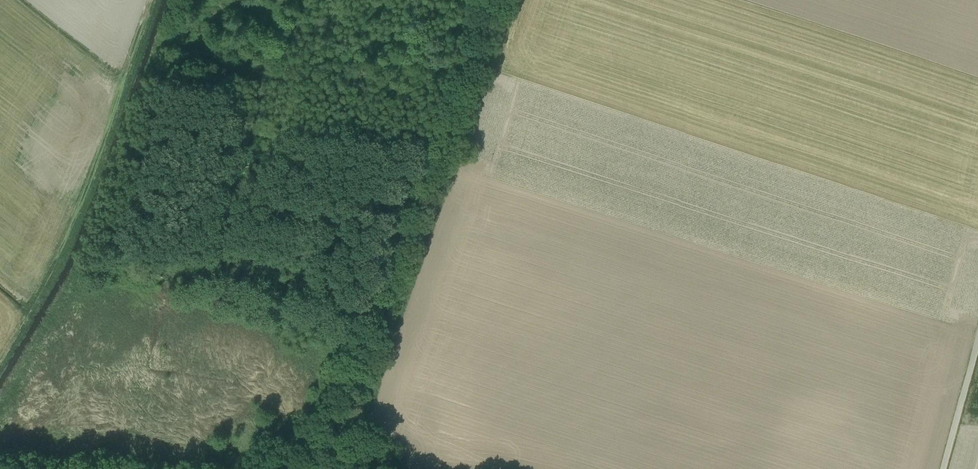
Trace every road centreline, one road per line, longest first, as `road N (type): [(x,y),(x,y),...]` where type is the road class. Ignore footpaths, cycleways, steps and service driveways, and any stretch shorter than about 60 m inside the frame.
road 1 (track): [(474,0),(304,468)]
road 2 (track): [(0,359),(57,263),(153,0)]
road 3 (track): [(22,0),(124,83)]
road 4 (track): [(944,468),(977,343)]

